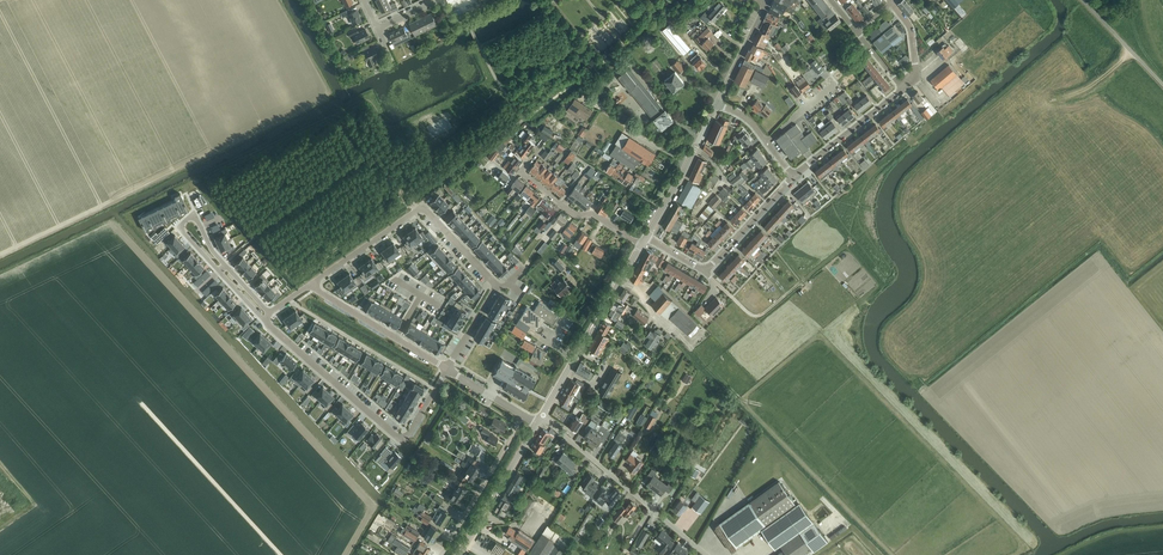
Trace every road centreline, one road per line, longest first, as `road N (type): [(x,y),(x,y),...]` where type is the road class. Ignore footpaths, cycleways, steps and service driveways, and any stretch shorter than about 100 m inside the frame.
road 1 (residential): [(312,283),(423,207),(497,286),(447,369)]
road 2 (residential): [(266,319),(180,228),(194,214),(213,251),(269,313)]
road 3 (residential): [(447,369),(402,436),(266,319)]
road 4 (residential): [(708,554),(543,415)]
road 5 (track): [(884,285),(852,247),(761,318),(732,297)]
road 6 (tertiary): [(543,415),(642,245)]
road 7 (track): [(523,119),(661,17)]
road 8 (residential): [(642,245),(596,216),(572,213),(521,172),(534,155)]
road 9 (residential): [(443,554),(524,415)]
road 10 (residential): [(447,369),(312,283)]
road 11 (tertiary): [(459,554),(538,423)]
road 12 (tertiary): [(647,238),(718,104)]
road 13 (residential): [(904,88),(793,176)]
road 14 (residential): [(793,176),(705,271)]

